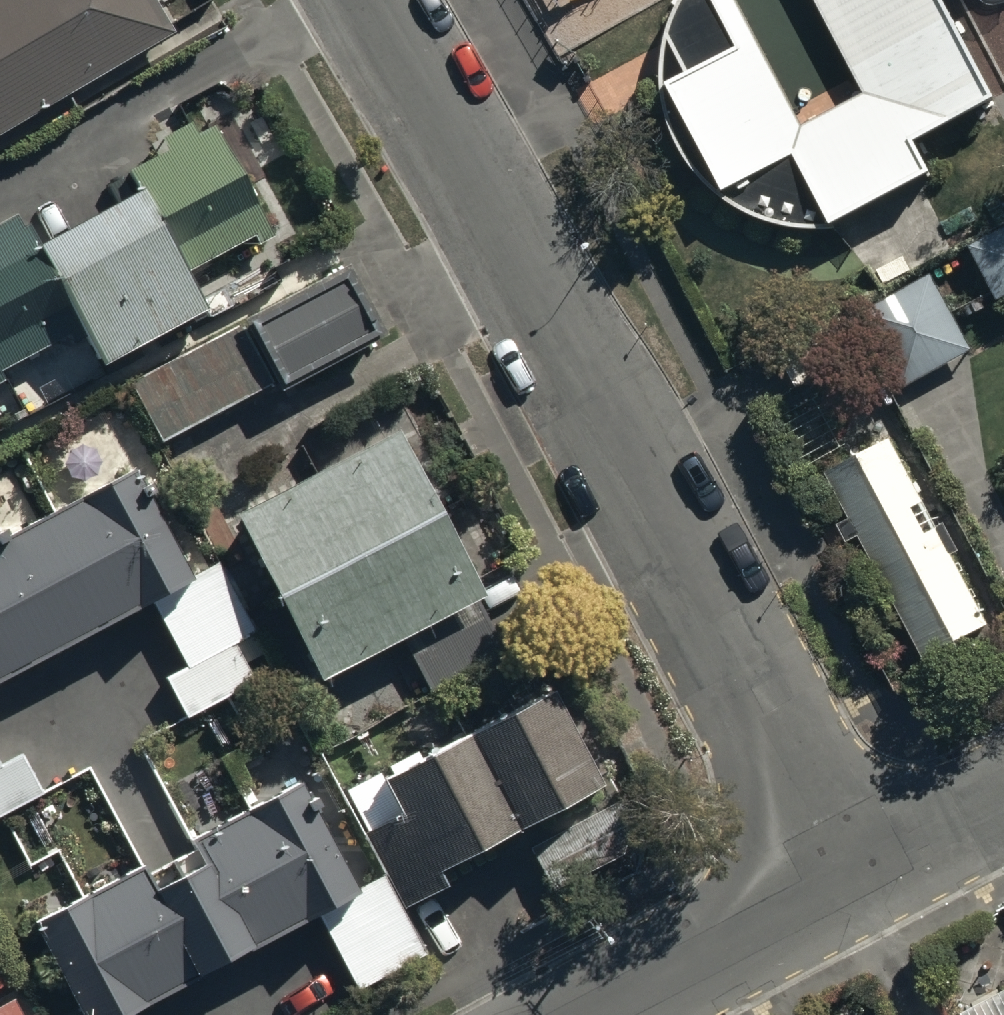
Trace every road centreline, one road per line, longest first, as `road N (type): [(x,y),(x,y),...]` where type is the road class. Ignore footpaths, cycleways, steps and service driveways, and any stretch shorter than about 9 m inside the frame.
road 1 (residential): [(374,0),(854,887)]
road 2 (residential): [(611,1014),(854,887)]
road 3 (residential): [(854,887),(1003,806)]

